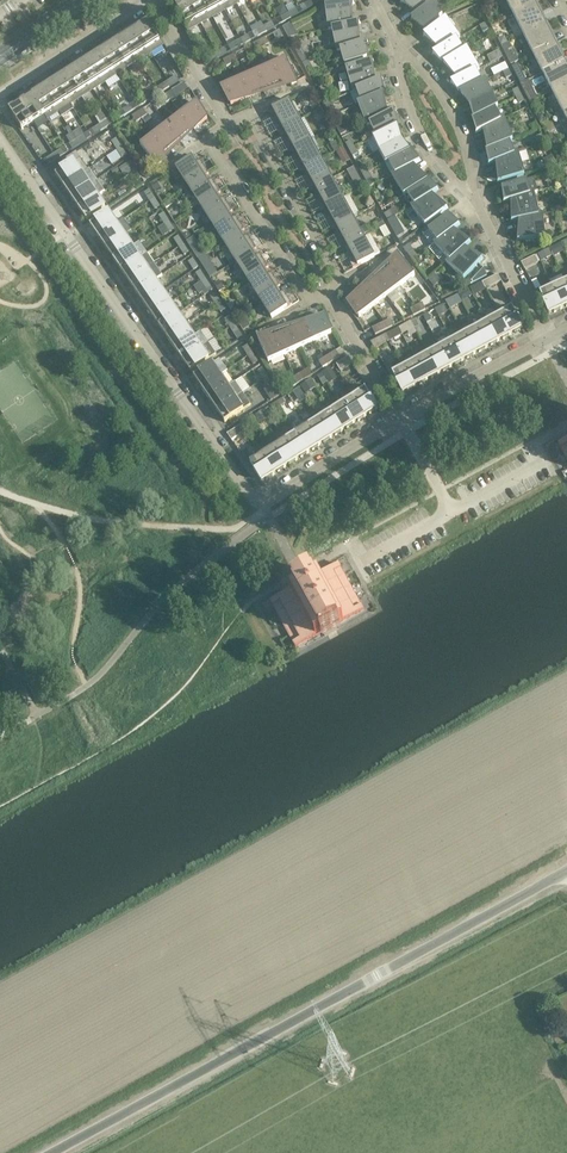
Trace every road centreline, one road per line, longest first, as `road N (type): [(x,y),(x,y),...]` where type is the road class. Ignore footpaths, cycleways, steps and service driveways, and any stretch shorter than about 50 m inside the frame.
road 1 (tertiary): [(53,1152),(566,871)]
road 2 (residential): [(264,504),(250,496),(0,140)]
road 3 (residential): [(225,122),(206,140),(310,303),(331,301)]
road 4 (residential): [(331,301),(343,285),(250,115),(225,122)]
road 5 (residential): [(0,94),(146,0)]
road 6 (residential): [(400,49),(403,86),(423,138),(472,194)]
road 7 (residential): [(400,419),(546,339)]
road 8 (residential): [(472,194),(452,114),(400,49)]
road 9 (residential): [(546,339),(472,194)]
road 10 (residential): [(264,504),(400,419)]
road 11 (residential): [(225,122),(153,0)]
road 12 (residential): [(400,419),(331,301)]

